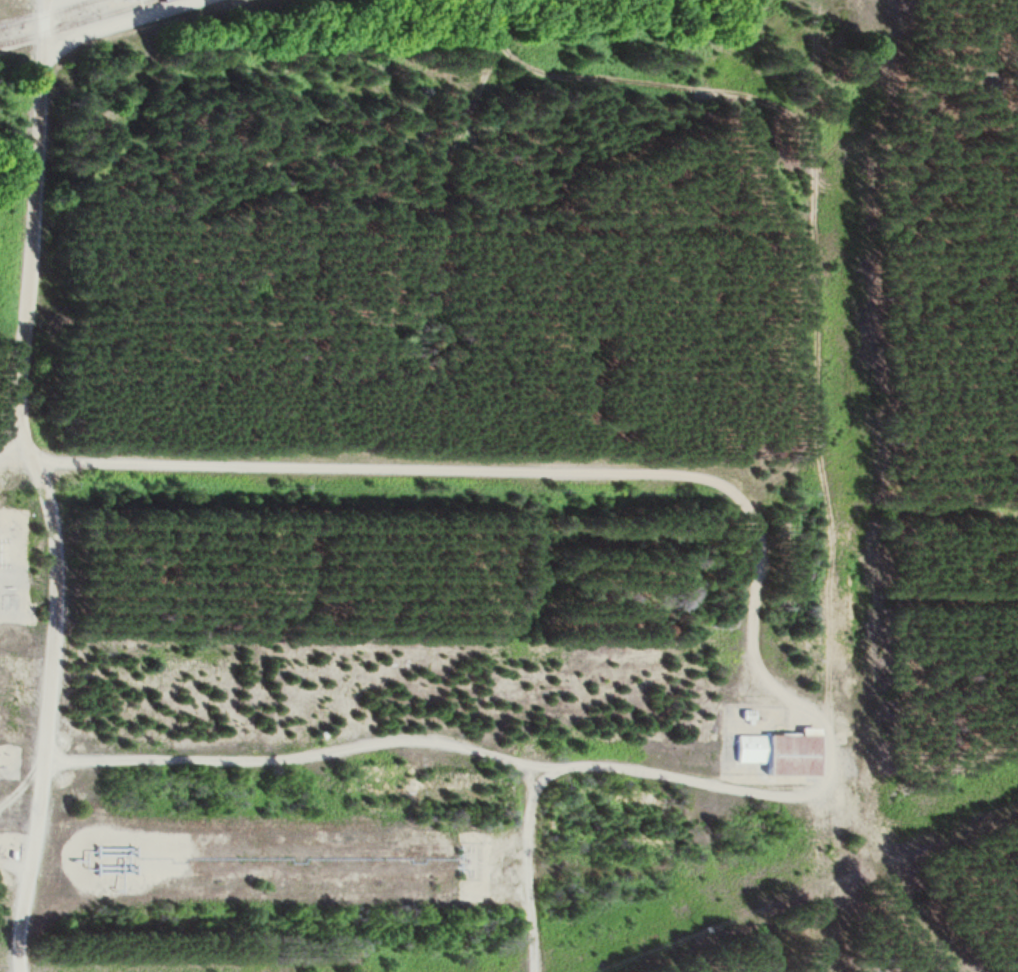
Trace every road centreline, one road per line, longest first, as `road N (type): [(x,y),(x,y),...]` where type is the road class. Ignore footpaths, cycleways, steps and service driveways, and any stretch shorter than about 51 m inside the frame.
road 1 (residential): [(0,467),(668,481)]

